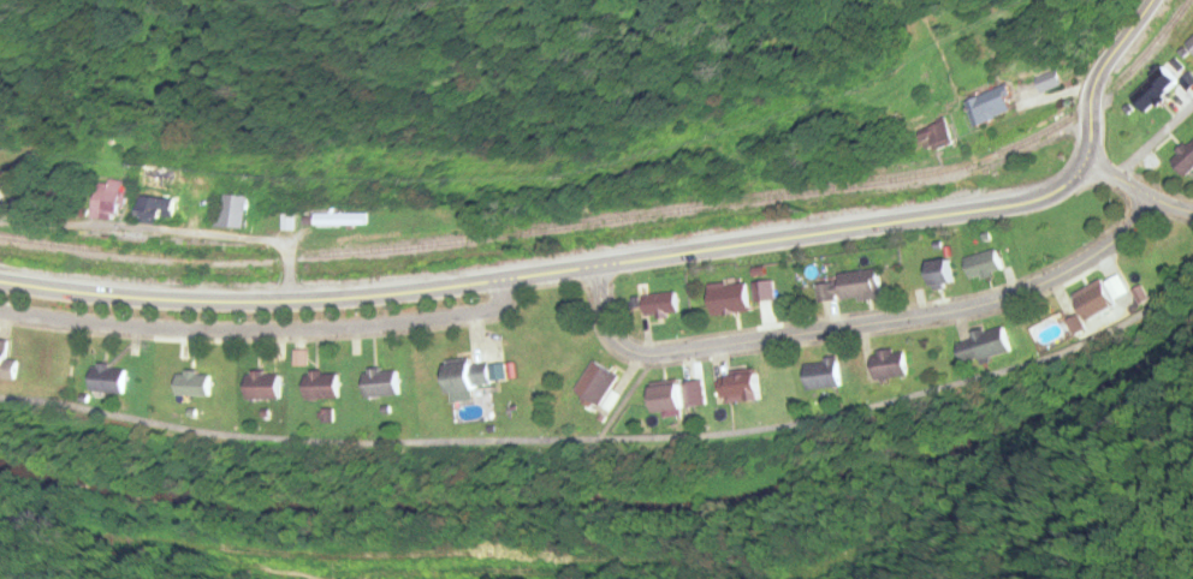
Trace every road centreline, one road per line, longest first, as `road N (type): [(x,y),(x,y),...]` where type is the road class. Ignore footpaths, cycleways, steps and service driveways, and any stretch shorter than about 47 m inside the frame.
road 1 (secondary): [(0,282),(79,294),(286,300),(511,279),(1013,205),(1076,177),(1087,127)]
road 2 (residential): [(599,265),(600,317),(612,339),(651,358),(963,311),(1088,262),(1150,203)]
road 3 (residential): [(0,314),(186,333),(387,326),(477,316),(499,304),(511,279)]
road 4 (secondary): [(1087,127),(1096,73),(1154,0)]
road 5 (residential): [(1085,161),(1150,203),(1192,214)]

